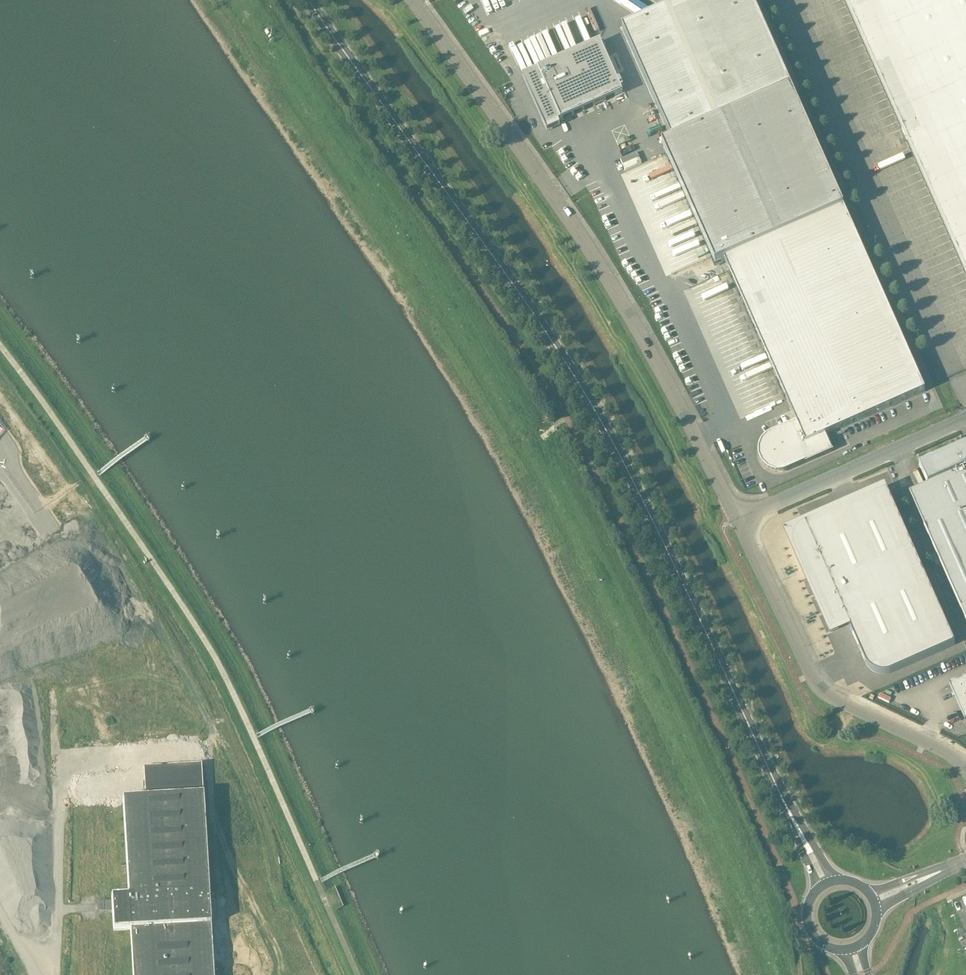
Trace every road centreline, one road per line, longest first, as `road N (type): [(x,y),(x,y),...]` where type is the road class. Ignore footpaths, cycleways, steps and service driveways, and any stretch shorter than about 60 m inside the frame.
road 1 (tertiary): [(780,791),(616,441),(310,0)]
road 2 (unclassified): [(737,521),(602,273),(411,0)]
road 3 (unclassified): [(103,974),(94,797),(101,778),(149,732),(161,702),(140,656),(43,511)]
road 4 (unclassified): [(965,771),(815,685),(737,521)]
road 5 (unclassified): [(737,521),(965,420)]

